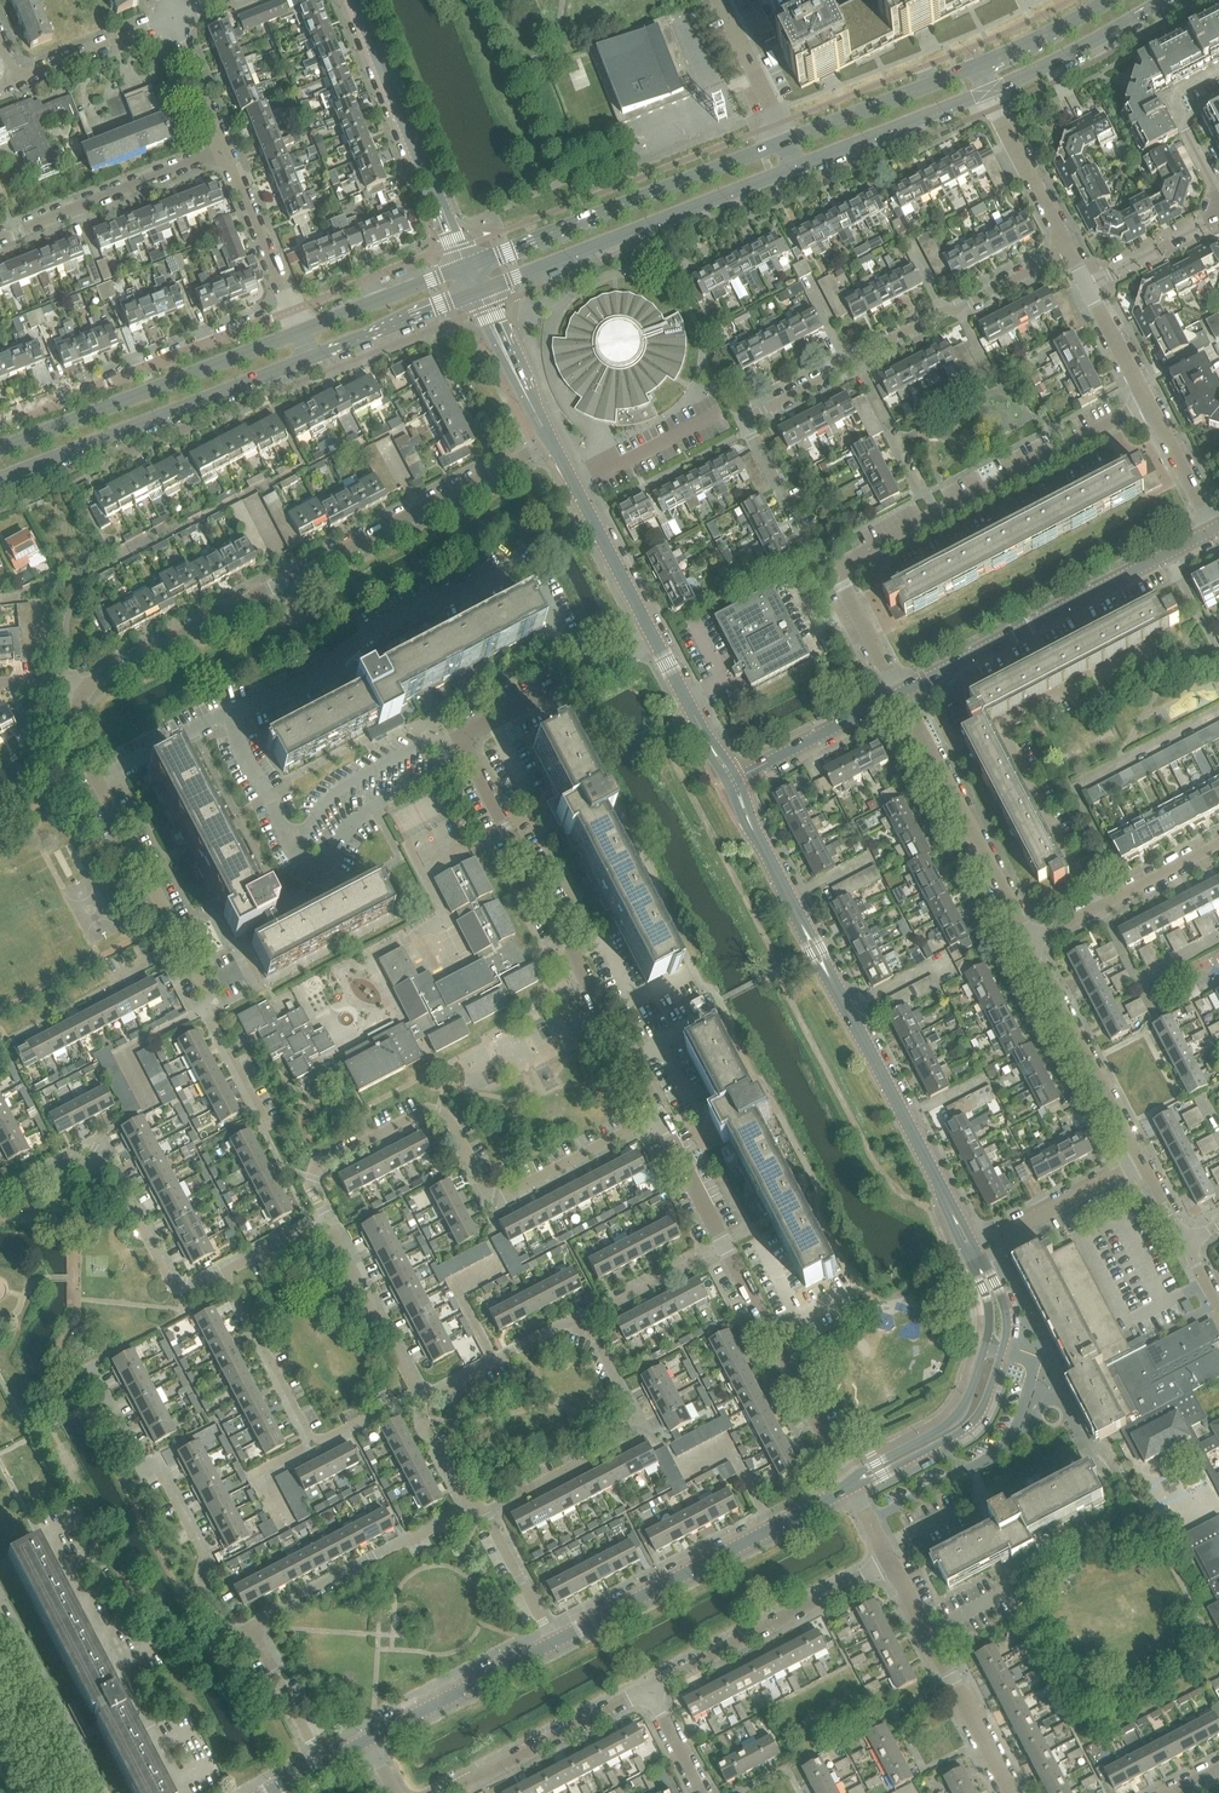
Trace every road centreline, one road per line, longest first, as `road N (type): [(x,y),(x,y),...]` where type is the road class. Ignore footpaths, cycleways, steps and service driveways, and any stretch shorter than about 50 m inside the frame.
road 1 (residential): [(658,1116),(460,734),(654,634)]
road 2 (tertiary): [(973,1250),(733,781)]
road 3 (residential): [(85,684),(501,471),(549,437)]
road 4 (residential): [(324,1217),(310,1189),(317,1164),(439,1103),(491,1201),(658,1116)]
road 5 (residential): [(835,566),(1147,399)]
road 6 (tertiary): [(904,693),(1217,528)]
road 7 (residential): [(252,1630),(225,1631),(204,1580),(207,1556),(162,1467),(140,1462),(88,1359)]
road 8 (tertiary): [(787,144),(467,268)]
road 9 (tertiary): [(478,291),(798,169)]
road 10 (tertiary): [(555,1643),(850,1485)]
road 11 (tertiary): [(0,479),(311,359)]
road 12 (tertiary): [(850,1485),(938,1448),(990,1395),(1009,1318),(973,1250)]
road 13 (tertiary): [(300,333),(0,450)]
road 14 (residential): [(479,1516),(644,1428),(586,1313)]
road 15 (residential): [(0,419),(291,312)]
road 16 (residential): [(220,1269),(179,1289),(116,1169),(91,1152),(0,1185)]
road 17 (tertiary): [(973,1250),(992,1319),(965,1408),(850,1485)]
road 18 (residential): [(835,566),(817,560),(741,417),(848,362)]
road 19 (tertiary): [(467,268),(355,0)]
road 20 (residential): [(184,944),(78,736),(75,711),(85,684)]
road 21 (residential): [(1035,941),(904,693)]
road 22 (residential): [(649,1688),(889,1559)]
road 23 (residential): [(850,1485),(725,1243)]
road 24 (residential): [(1010,1792),(889,1559)]
road 25 (residential): [(252,1630),(263,1615),(373,1558),(464,1513),(479,1516)]
road 26 (residential): [(1035,941),(1146,1161)]
road 27 (residential): [(0,237),(224,146)]
road 28 (residential): [(443,1792),(649,1688)]
road 29 (tertiary): [(654,634),(549,437)]
road 30 (tertiary): [(367,1739),(555,1643)]
road 31 (residential): [(1218,843),(1035,941)]
road 32 (tertiary): [(798,169),(989,92)]
road 33 (tertiary): [(989,92),(1173,0)]
road 34 (tertiary): [(978,70),(787,144)]
road 35 (residential): [(420,1394),(324,1217)]
road 36 (residential): [(95,1792),(0,1615)]
road 37 (residential): [(220,1269),(310,1445)]
road 38 (residential): [(1146,1161),(973,1250)]
road 39 (tertiary): [(733,781),(904,693)]
road 40 (residential): [(420,1394),(586,1313)]
road 41 (tertiary): [(311,359),(478,291)]
road 42 (tertiary): [(467,268),(300,333)]
road 43 (residential): [(291,312),(224,146)]
road 44 (residential): [(1218,208),(1171,93),(1218,69)]
road 45 (residential): [(1068,247),(989,92)]
road 46 (residential): [(14,78),(172,15)]
road 47 (tertiary): [(733,781),(654,634)]
road 48 (tertiary): [(549,437),(478,291)]
road 49 (residential): [(787,144),(723,0)]
road 50 (residential): [(586,1313),(725,1243)]
road 51 (tertiary): [(1116,0),(978,70)]
road 52 (residential): [(479,1516),(491,1518),(555,1643)]
road 53 (residential): [(320,1764),(252,1630)]
road 54 (residential): [(1088,286),(1218,216)]
road 55 (residential): [(1217,528),(1147,399)]
road 56 (residential): [(904,693),(835,566)]
road 57 (residential): [(725,1243),(658,1116)]
road 58 (residential): [(224,146),(172,15)]
road 59 (residential): [(411,1395),(479,1516)]
road 60 (tertiary): [(61,1792),(0,1674)]
road 61 (residential): [(1147,399),(1088,286)]
road 62 (residential): [(957,305),(1068,247)]

